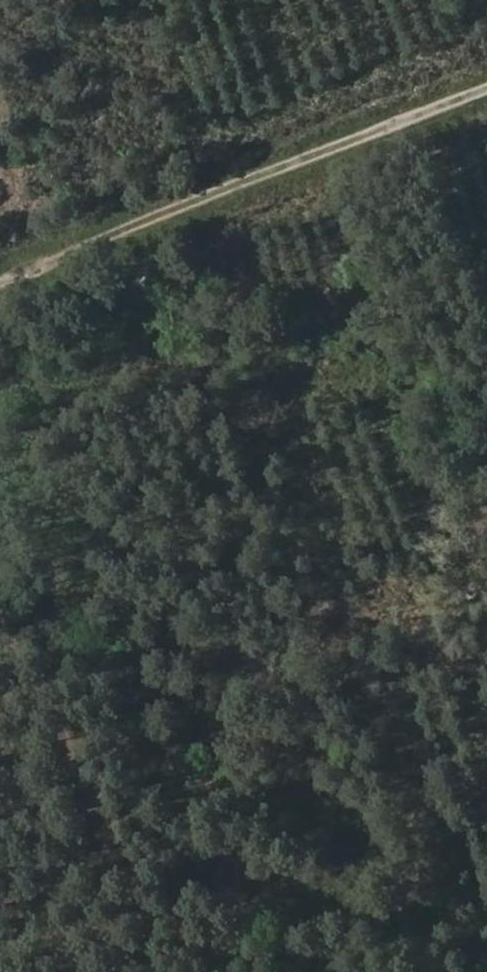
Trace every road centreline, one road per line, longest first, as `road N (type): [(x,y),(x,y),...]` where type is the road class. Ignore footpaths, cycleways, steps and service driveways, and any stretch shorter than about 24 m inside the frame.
road 1 (track): [(0,284),(486,101)]

